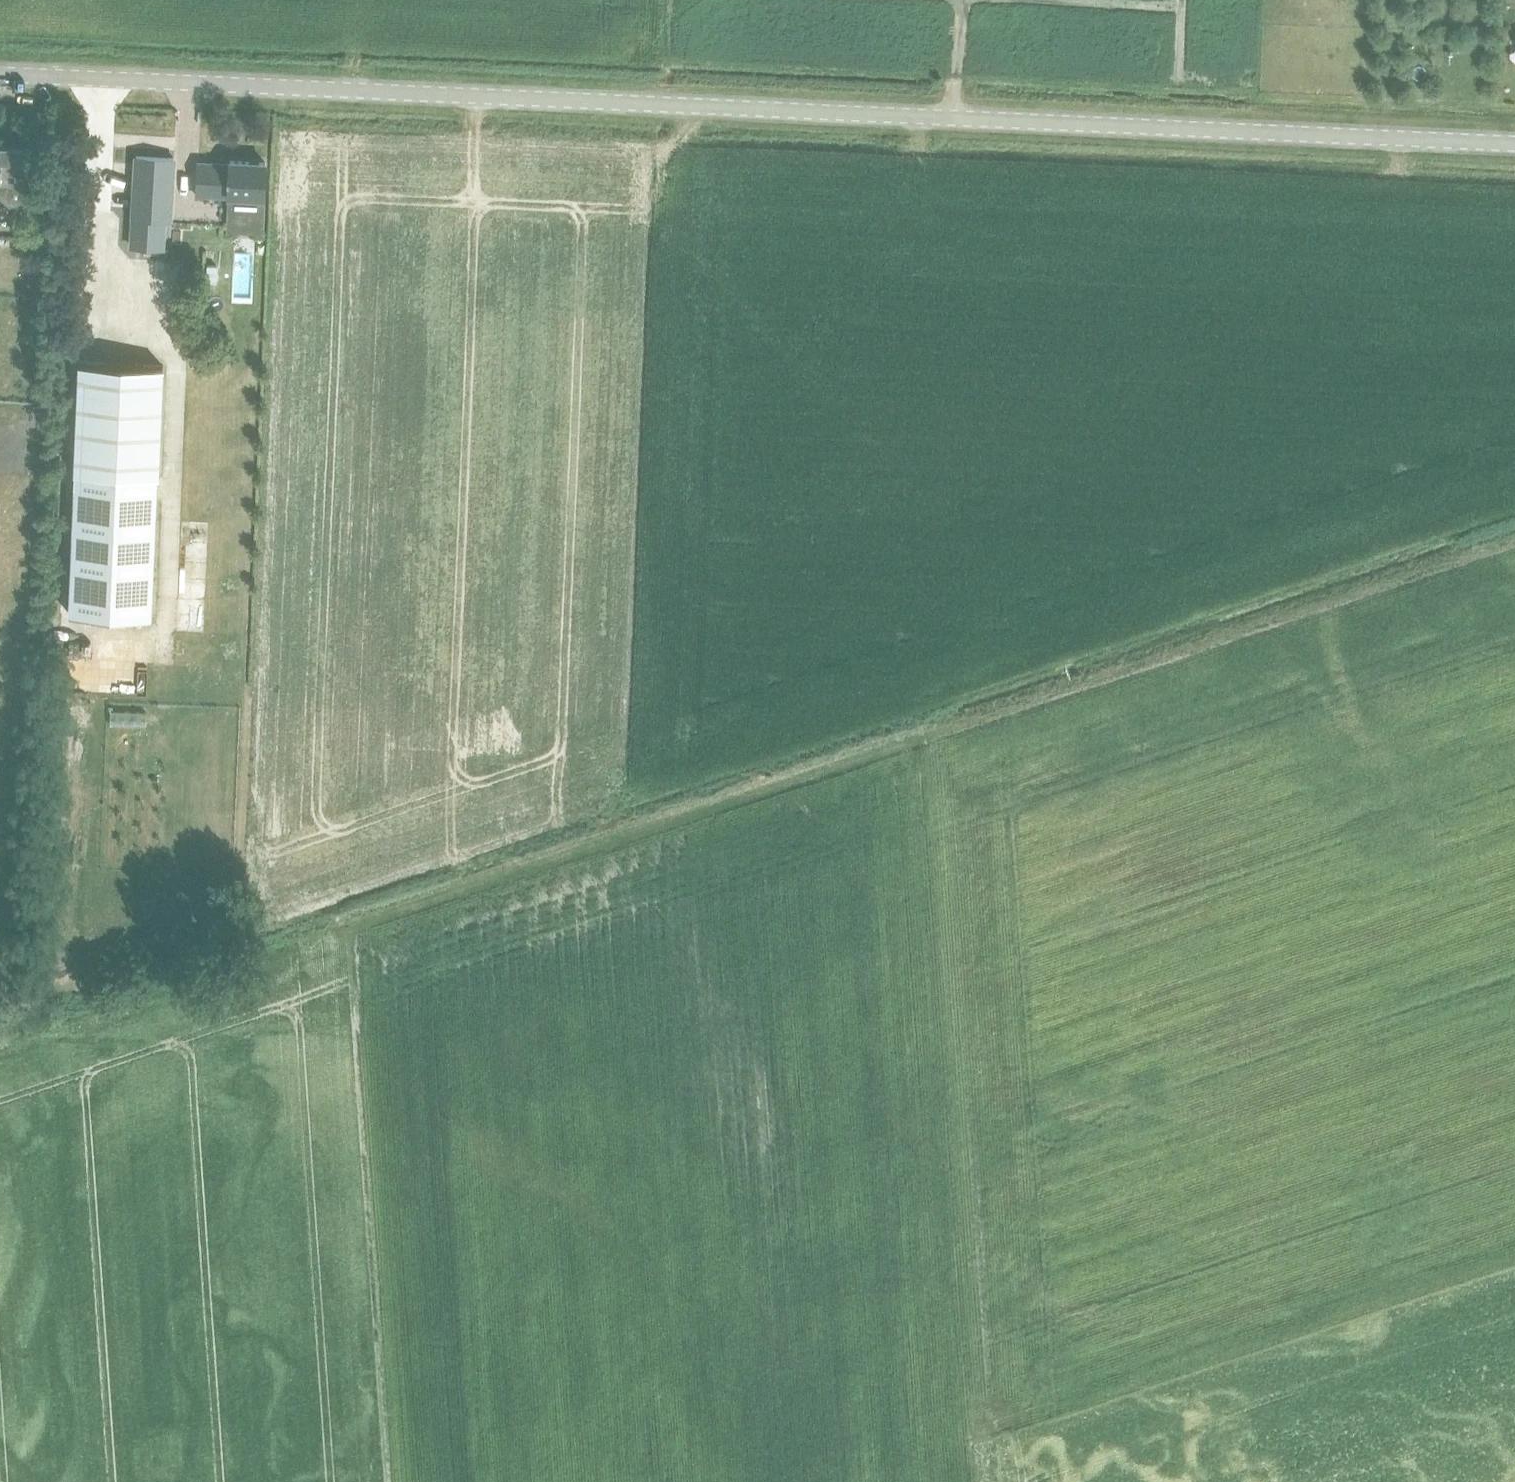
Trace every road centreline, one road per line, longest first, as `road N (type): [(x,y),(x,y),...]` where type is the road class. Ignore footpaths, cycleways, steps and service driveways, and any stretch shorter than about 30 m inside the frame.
road 1 (unclassified): [(1514,145),(0,75)]

